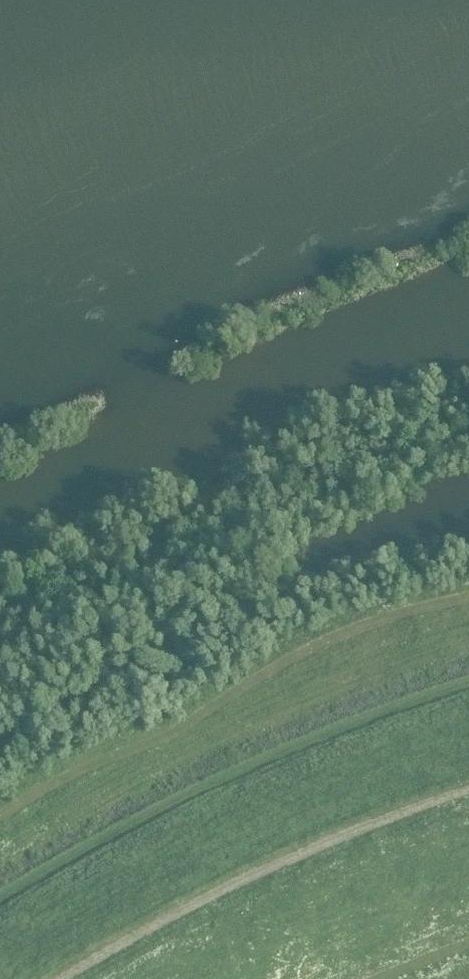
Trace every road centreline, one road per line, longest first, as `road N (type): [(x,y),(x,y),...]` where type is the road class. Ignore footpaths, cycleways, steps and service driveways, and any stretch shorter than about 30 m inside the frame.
road 1 (track): [(62,978),(228,887),(468,789)]

